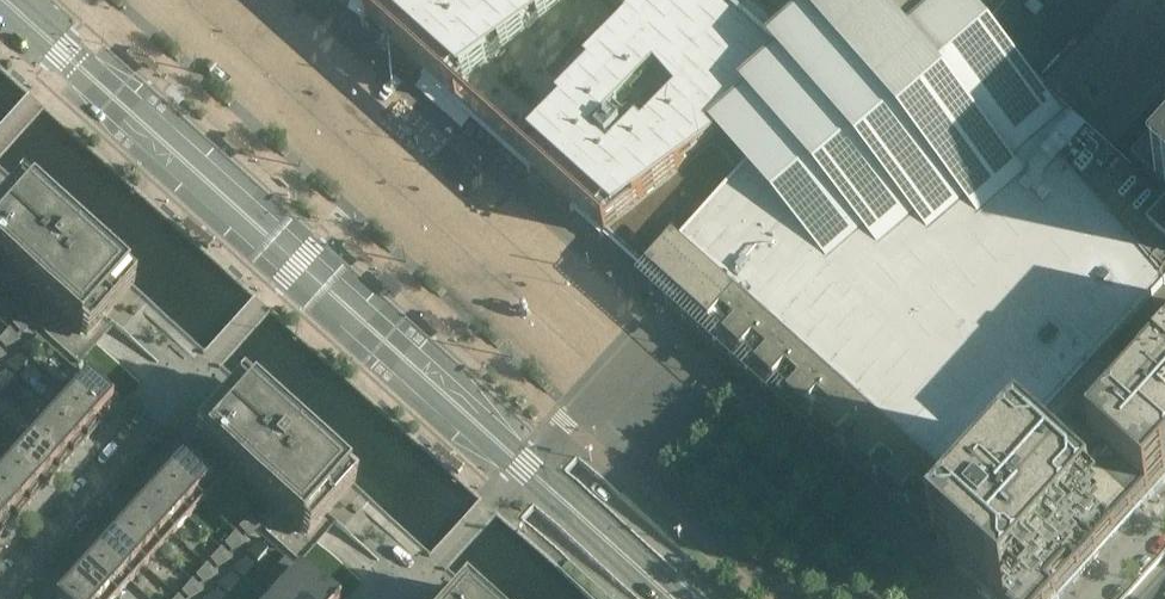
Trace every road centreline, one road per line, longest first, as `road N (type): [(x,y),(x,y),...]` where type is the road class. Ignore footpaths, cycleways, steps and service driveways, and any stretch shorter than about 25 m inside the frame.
road 1 (tertiary): [(673,598),(6,0)]
road 2 (residential): [(0,594),(212,359)]

